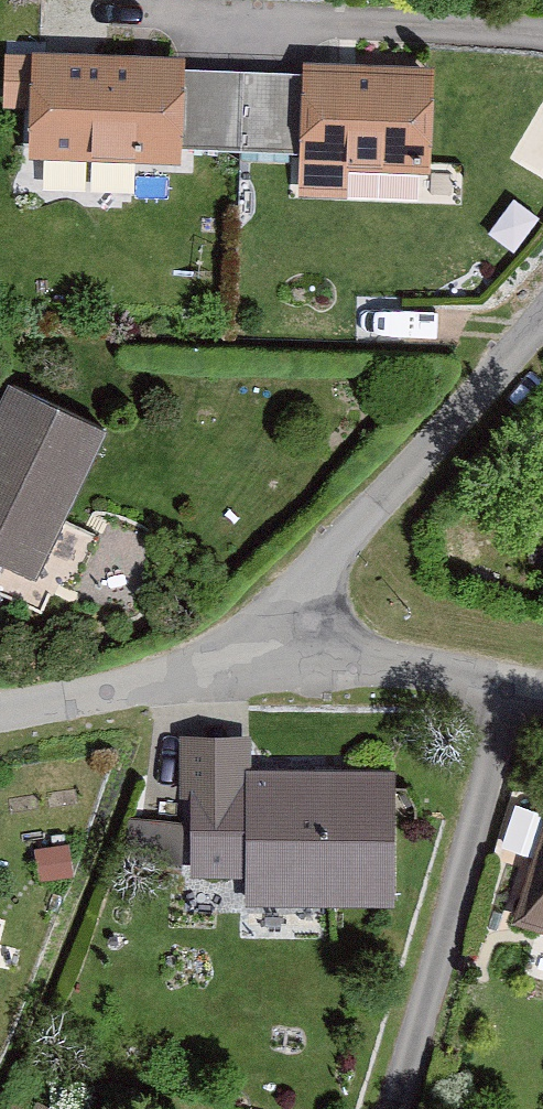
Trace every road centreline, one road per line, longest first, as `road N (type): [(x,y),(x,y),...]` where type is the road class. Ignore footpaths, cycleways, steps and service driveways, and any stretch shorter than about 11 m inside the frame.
road 1 (residential): [(542,321),(468,416),(308,585),(295,623),(297,667)]
road 2 (unclassified): [(297,667),(204,670),(0,710)]
road 3 (unclassified): [(542,694),(396,663),(297,667)]

